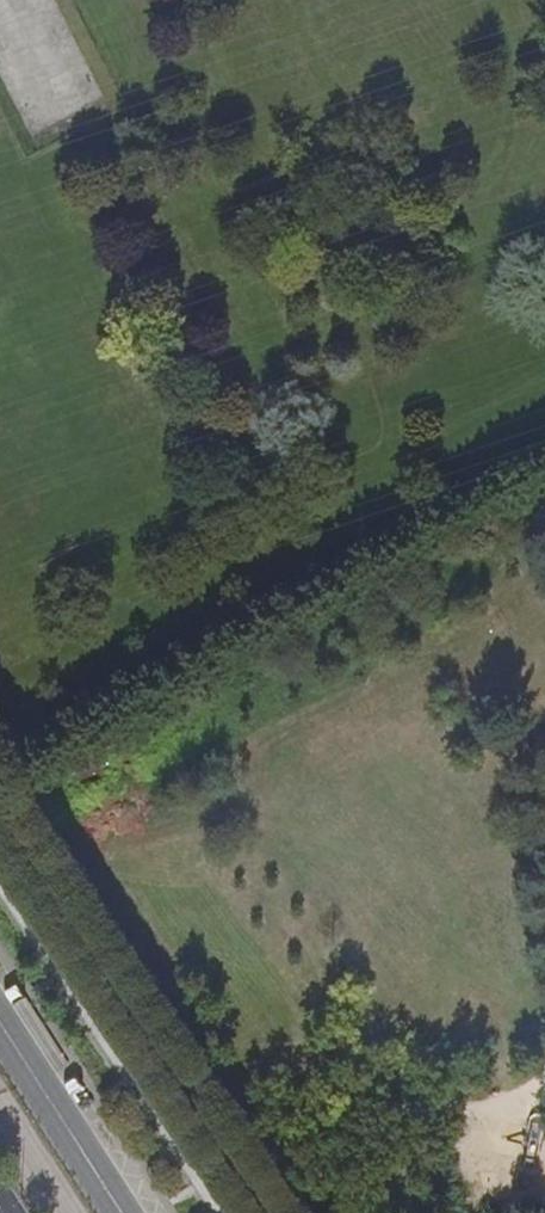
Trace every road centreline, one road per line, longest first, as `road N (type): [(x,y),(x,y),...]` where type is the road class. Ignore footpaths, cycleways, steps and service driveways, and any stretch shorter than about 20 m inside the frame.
road 1 (secondary): [(0,1022),(120,1212)]

